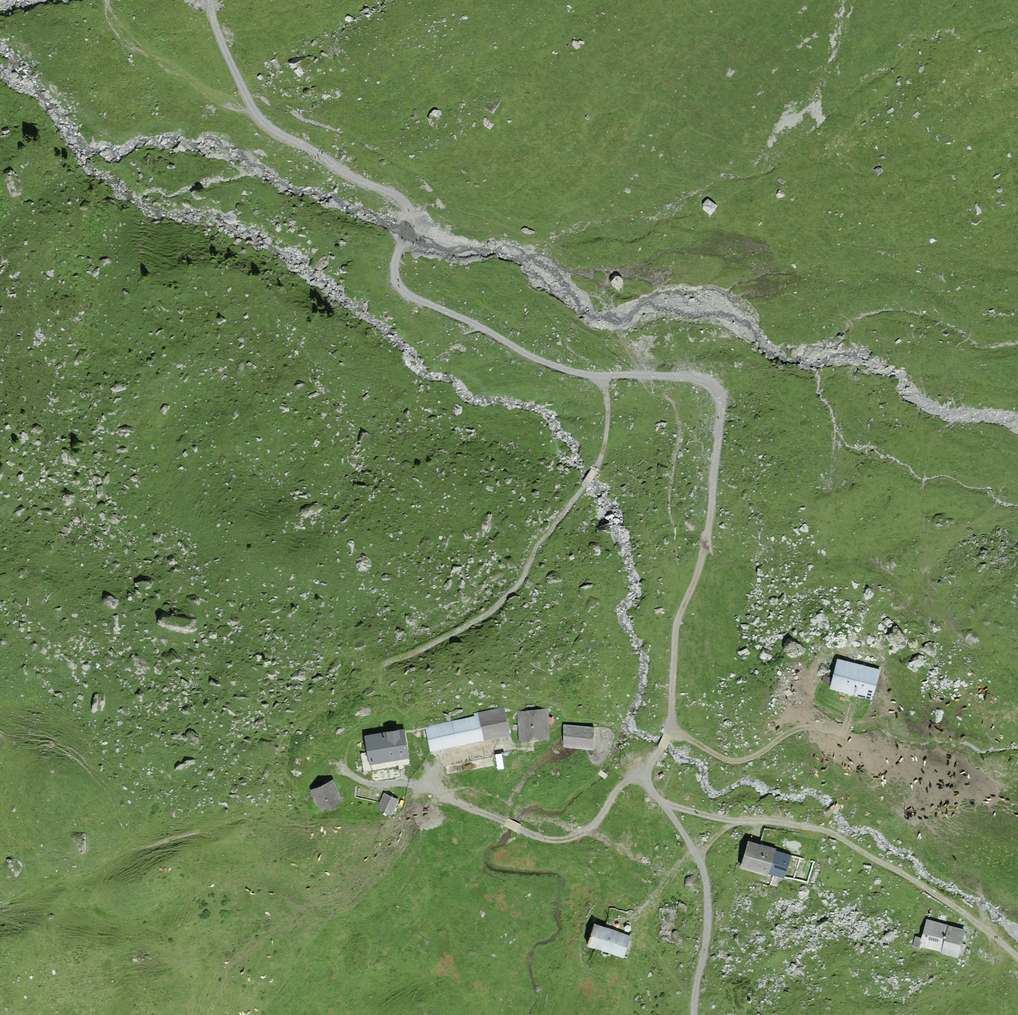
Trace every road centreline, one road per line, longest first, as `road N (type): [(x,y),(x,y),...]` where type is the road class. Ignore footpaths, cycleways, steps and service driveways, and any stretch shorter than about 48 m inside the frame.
road 1 (track): [(642,777),(671,730),(678,619),(708,531),(718,408),(702,380),(605,377)]
road 2 (track): [(605,377),(602,454),(517,586),(489,613),(385,663)]
road 3 (track): [(642,777),(622,785),(590,830),(564,839),(522,833),(413,783),(373,787),(345,771)]
road 4 (track): [(733,821),(834,834),(1017,956)]
road 5 (track): [(605,377),(563,371),(400,289),(393,260),(409,229),(407,212)]
road 6 (track): [(251,113),(407,212)]
road 7 (track): [(695,1014),(707,933),(698,857)]
road 8 (track): [(671,730),(728,761),(746,762),(793,733)]
road 9 (track): [(209,0),(213,28),(251,113)]

